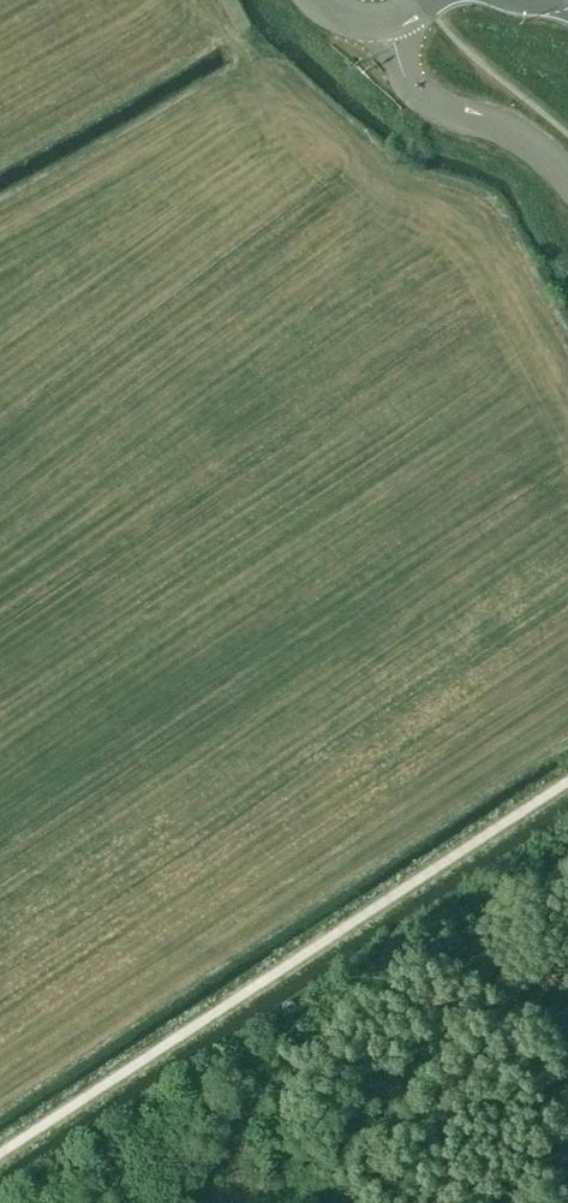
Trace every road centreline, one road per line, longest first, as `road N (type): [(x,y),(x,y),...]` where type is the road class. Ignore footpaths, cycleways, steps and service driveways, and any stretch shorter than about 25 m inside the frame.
road 1 (unclassified): [(567,180),(530,142),(415,90),(388,20)]

